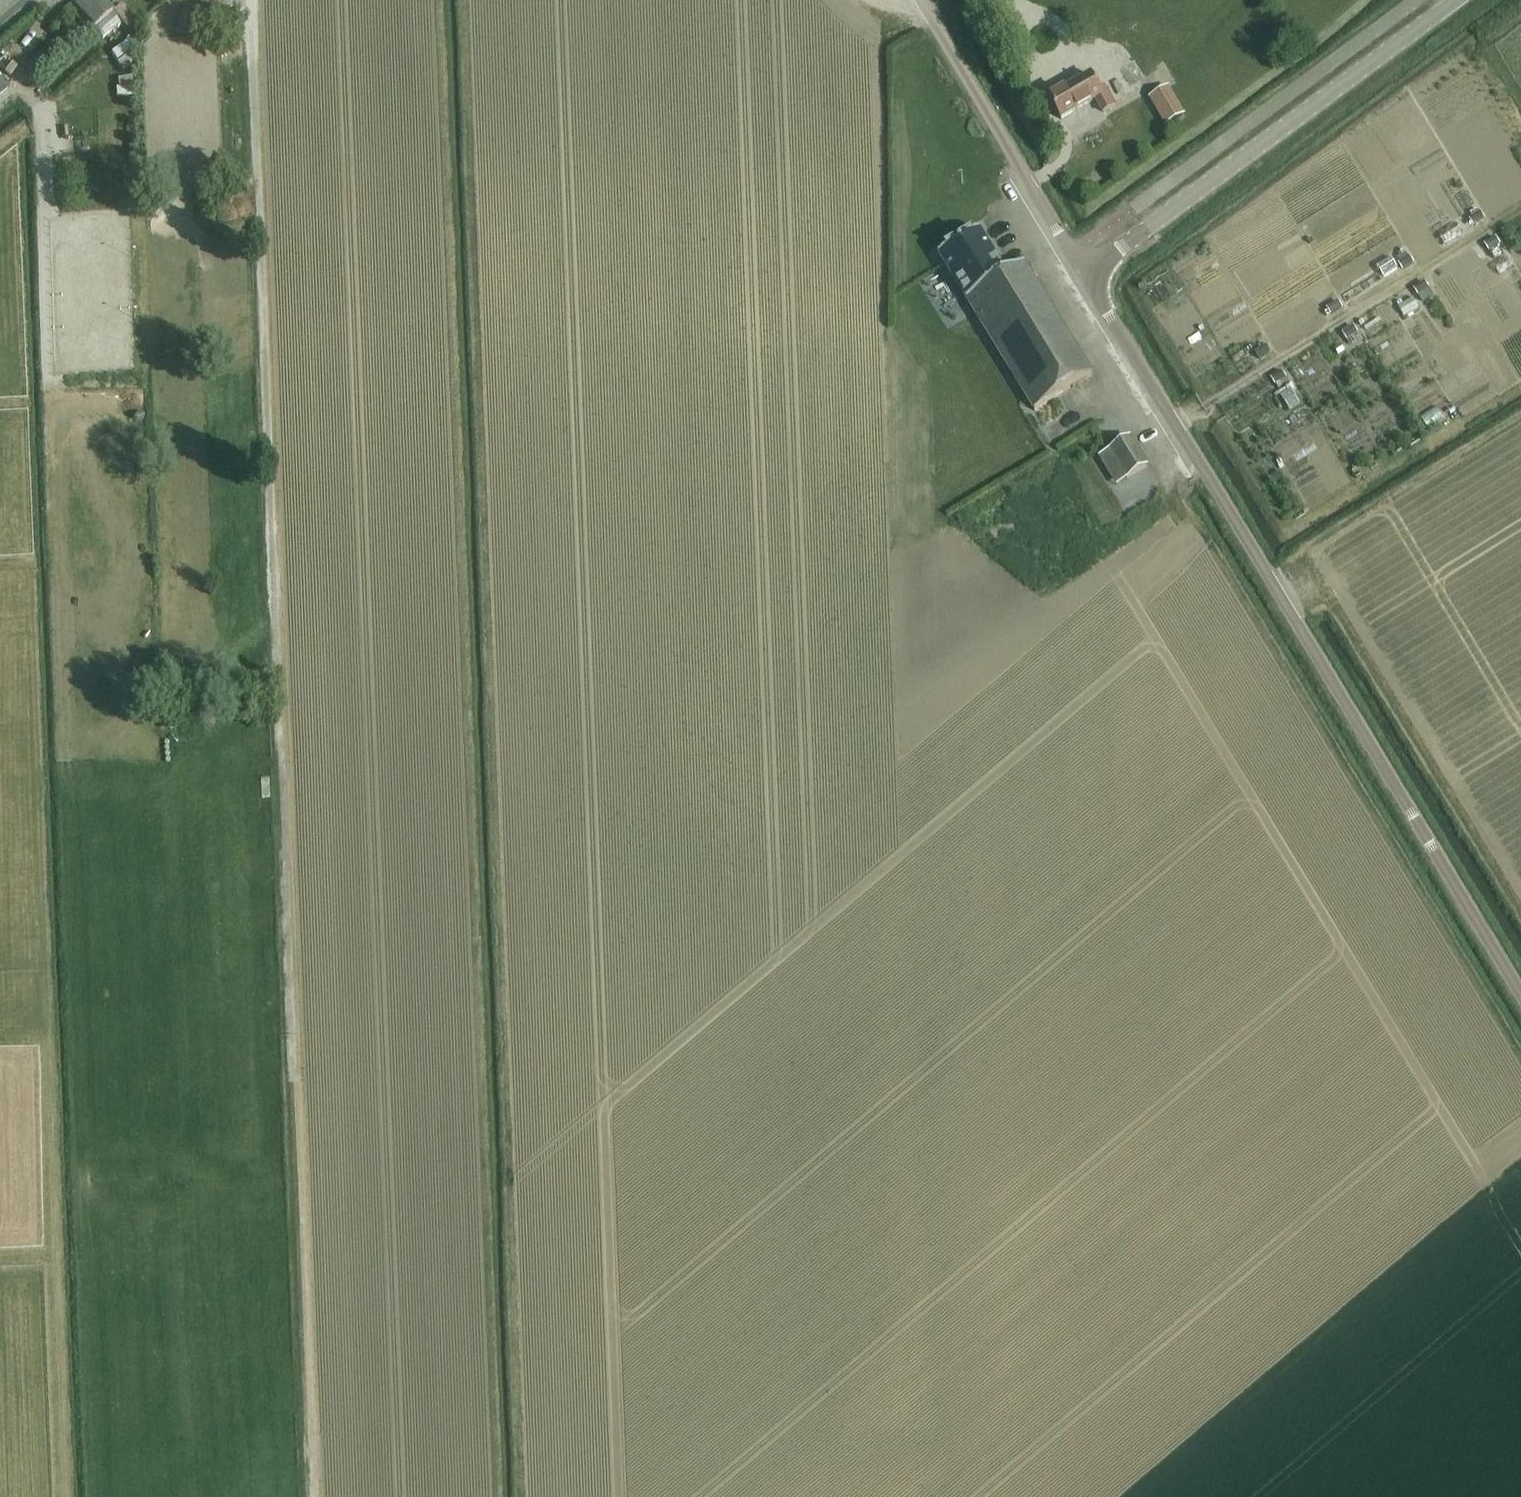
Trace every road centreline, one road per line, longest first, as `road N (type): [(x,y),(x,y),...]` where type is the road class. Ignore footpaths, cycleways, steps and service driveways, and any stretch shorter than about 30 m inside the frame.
road 1 (unclassified): [(1520,994),(1083,277)]
road 2 (unclassified): [(1083,277),(1456,0)]
road 3 (track): [(292,1063),(307,1496)]
road 4 (track): [(1173,428),(1520,209)]
road 5 (unclassified): [(1083,277),(1005,142)]

